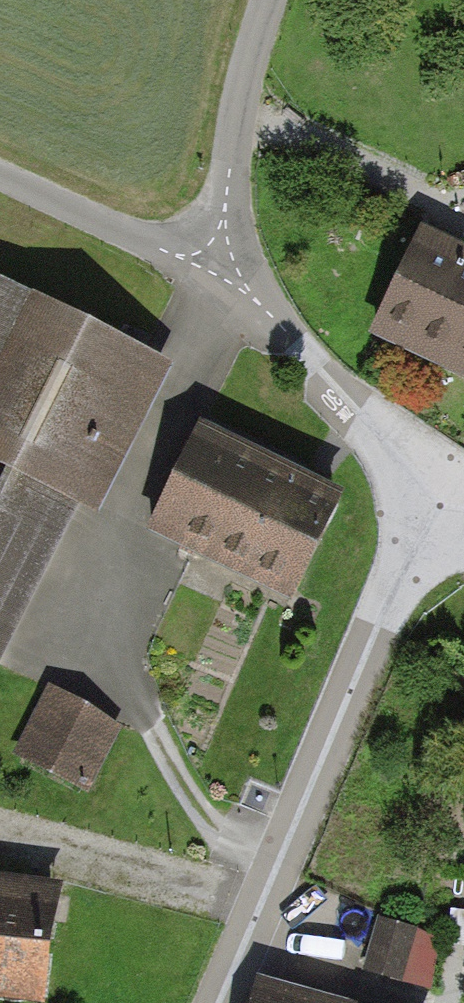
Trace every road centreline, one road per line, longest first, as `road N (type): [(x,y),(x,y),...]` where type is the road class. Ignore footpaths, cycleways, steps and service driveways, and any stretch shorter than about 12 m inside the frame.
road 1 (residential): [(434,492),(220,1002)]
road 2 (unclassified): [(434,492),(216,261)]
road 3 (unclassified): [(269,0),(238,112),(216,261)]
road 4 (unclassified): [(216,261),(176,255),(0,176)]

